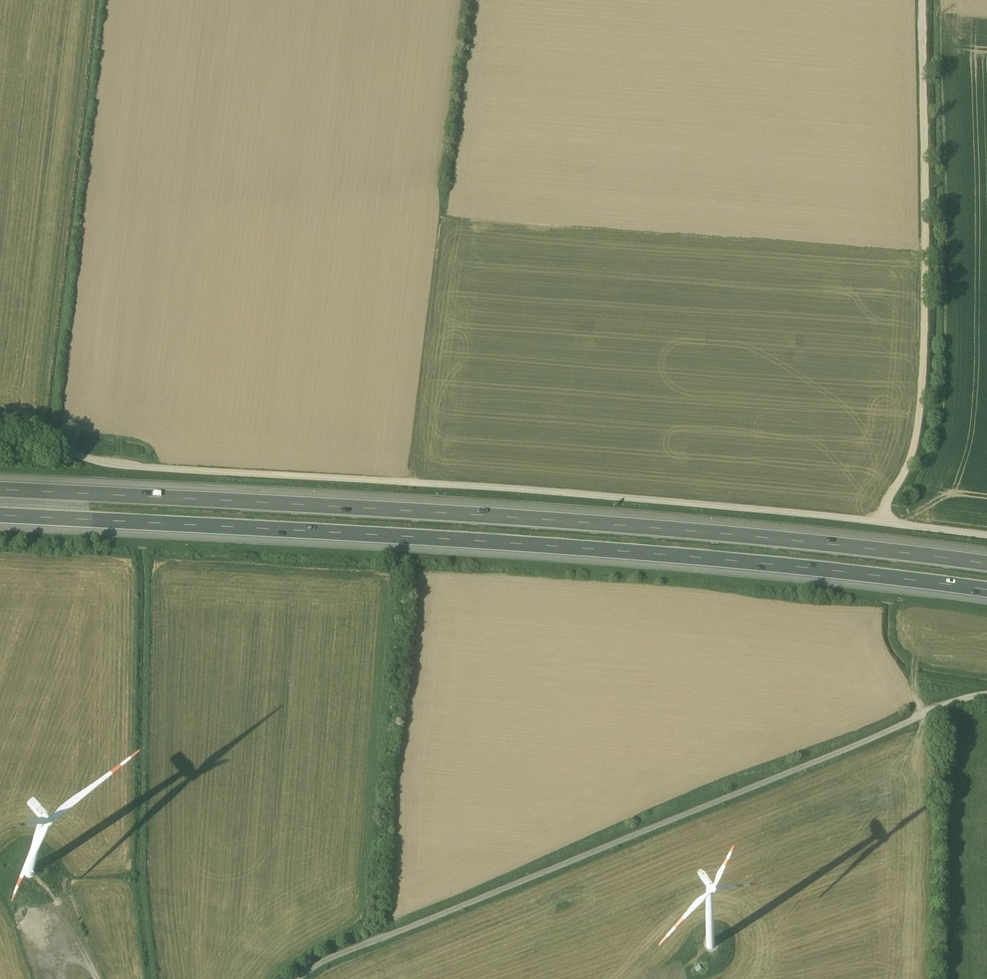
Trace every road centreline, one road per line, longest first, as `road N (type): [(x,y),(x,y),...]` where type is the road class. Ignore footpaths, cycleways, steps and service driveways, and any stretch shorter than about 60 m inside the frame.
road 1 (unclassified): [(986,535),(617,498),(136,467),(0,436)]
road 2 (motorway): [(0,516),(642,553),(986,587)]
road 3 (motorway): [(986,555),(481,508),(0,490)]
road 4 (unclassified): [(301,978),(336,957),(986,694)]
road 5 (track): [(883,522),(914,453),(925,382),(925,0)]

